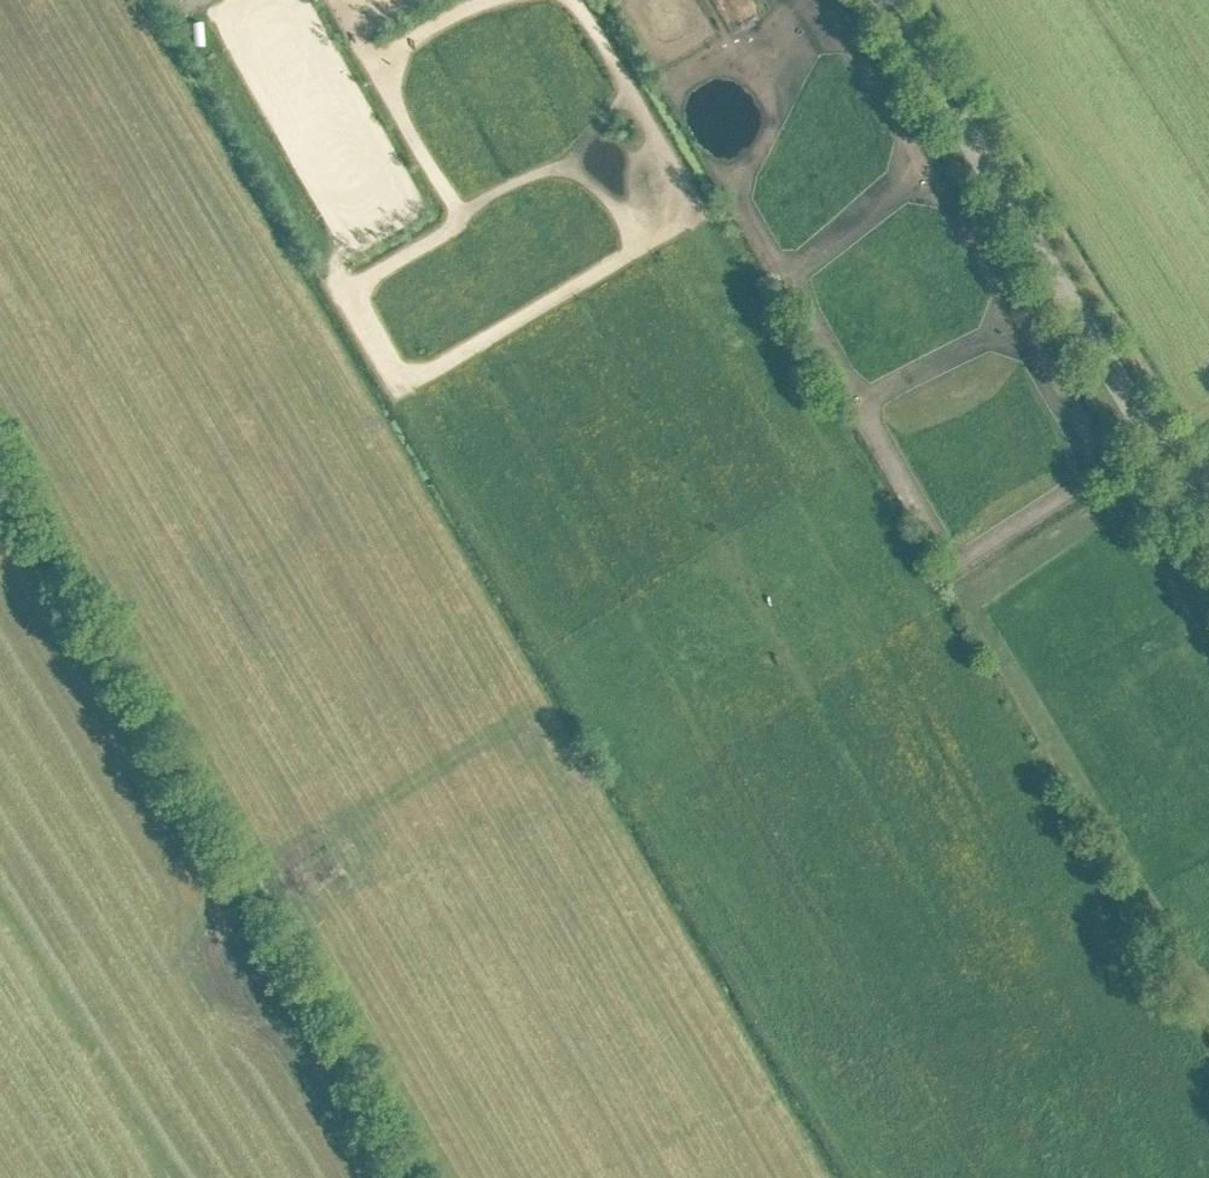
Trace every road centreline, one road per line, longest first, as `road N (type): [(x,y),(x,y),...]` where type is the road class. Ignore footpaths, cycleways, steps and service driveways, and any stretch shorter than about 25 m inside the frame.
road 1 (tertiary): [(1208,536),(886,0)]

